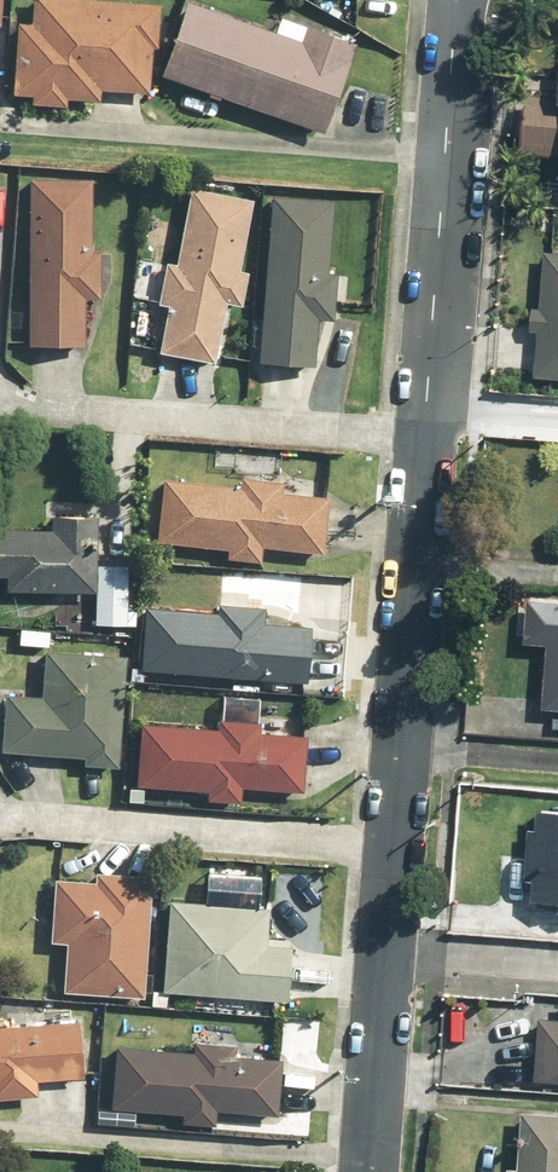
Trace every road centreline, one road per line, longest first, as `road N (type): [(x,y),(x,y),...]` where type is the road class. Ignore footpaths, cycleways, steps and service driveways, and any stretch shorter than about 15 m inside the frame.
road 1 (residential): [(369,1171),(456,0)]

